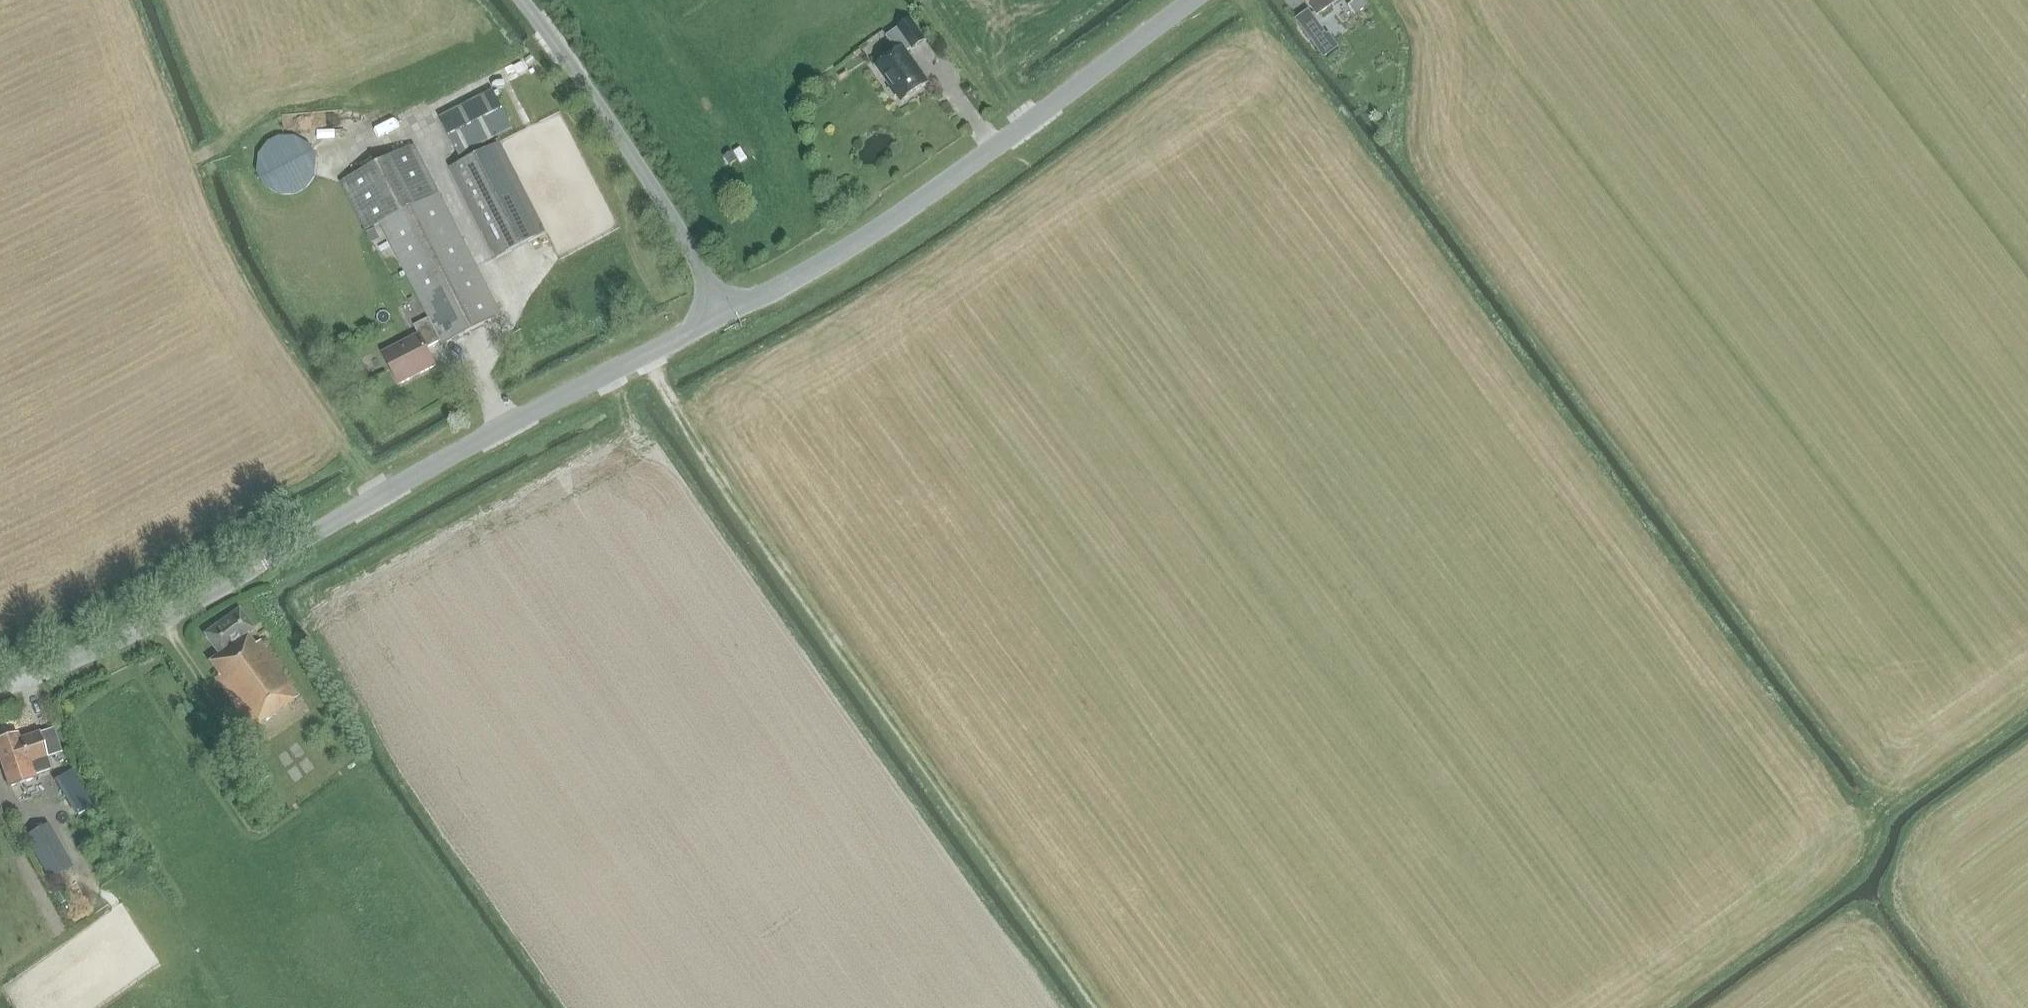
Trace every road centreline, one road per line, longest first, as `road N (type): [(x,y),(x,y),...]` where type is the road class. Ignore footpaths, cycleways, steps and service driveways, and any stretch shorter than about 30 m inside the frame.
road 1 (tertiary): [(0,687),(56,668),(264,564),(515,418),(723,314)]
road 2 (tertiary): [(723,314),(879,238),(1205,0)]
road 3 (tertiary): [(723,314),(656,190),(524,0)]

